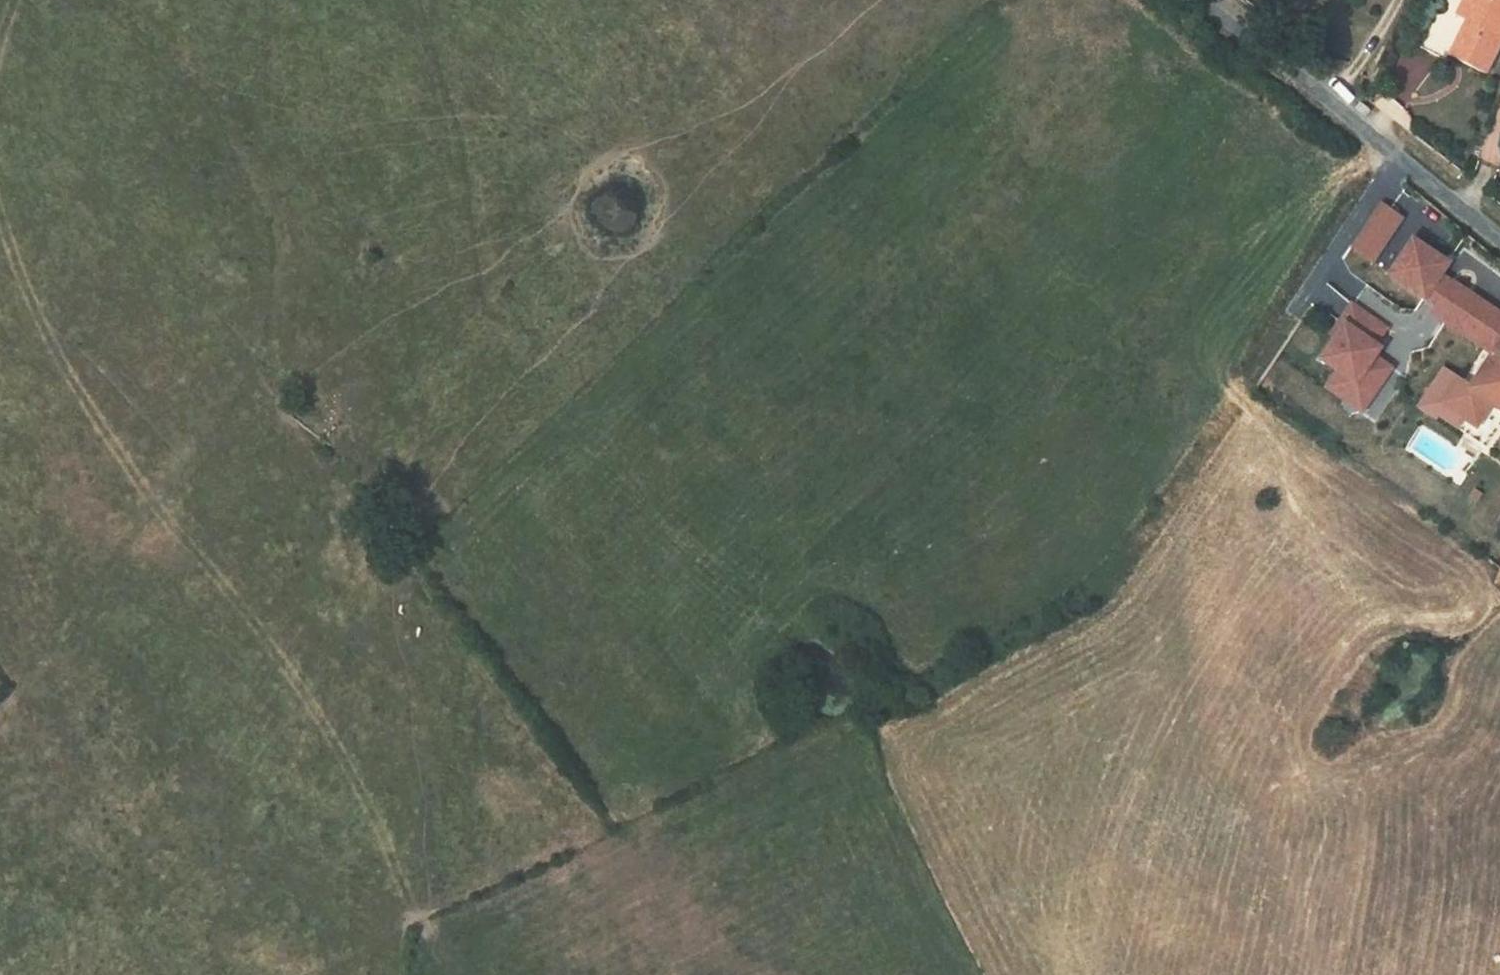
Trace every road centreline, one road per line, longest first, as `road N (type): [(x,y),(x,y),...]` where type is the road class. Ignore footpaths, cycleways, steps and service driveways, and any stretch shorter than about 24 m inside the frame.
road 1 (residential): [(1499,241),(1201,0)]

